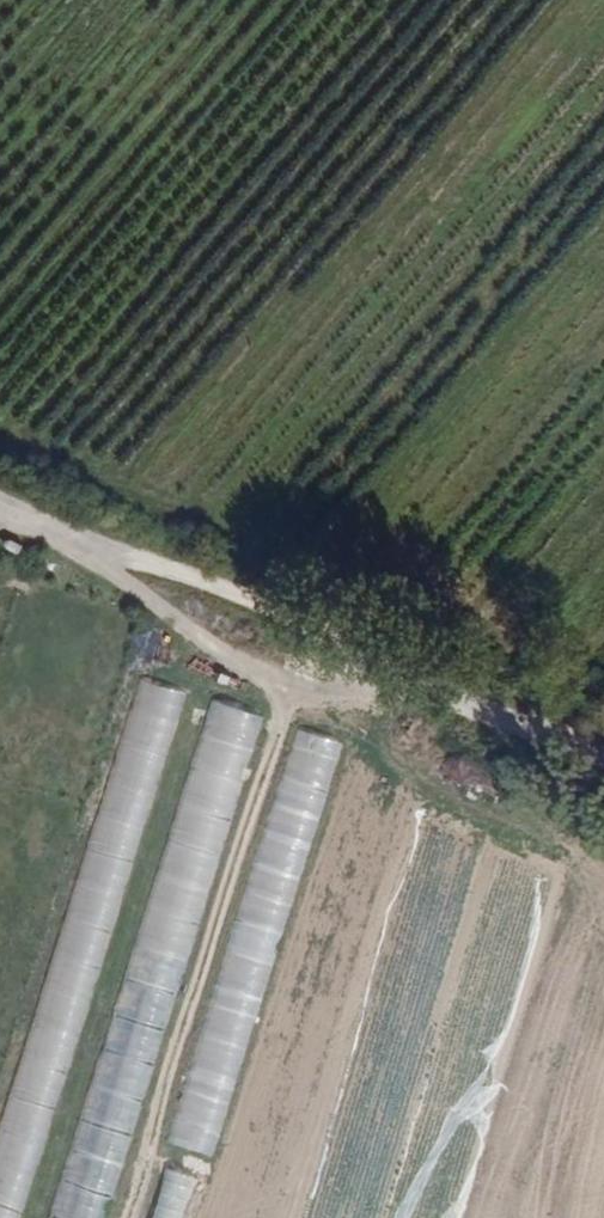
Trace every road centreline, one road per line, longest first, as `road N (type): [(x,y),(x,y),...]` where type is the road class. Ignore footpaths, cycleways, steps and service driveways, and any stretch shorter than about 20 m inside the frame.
road 1 (unclassified): [(603,761),(464,708),(191,580),(0,507)]

